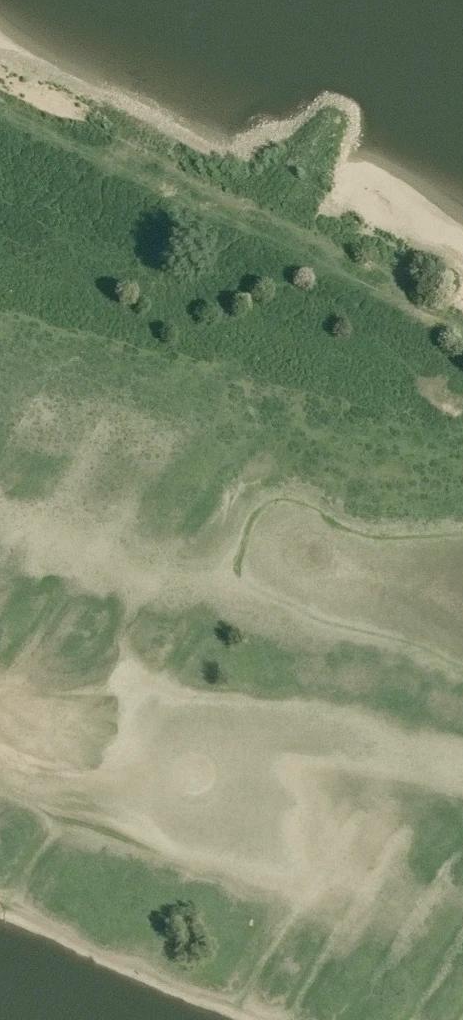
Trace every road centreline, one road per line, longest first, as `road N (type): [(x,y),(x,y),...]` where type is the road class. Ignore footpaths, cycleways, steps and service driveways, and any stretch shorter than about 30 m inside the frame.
road 1 (track): [(0,100),(379,277),(462,332)]

